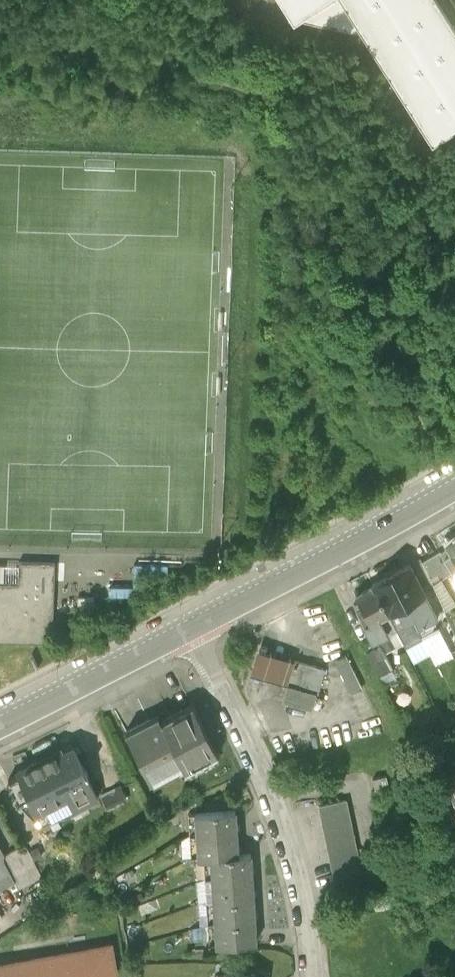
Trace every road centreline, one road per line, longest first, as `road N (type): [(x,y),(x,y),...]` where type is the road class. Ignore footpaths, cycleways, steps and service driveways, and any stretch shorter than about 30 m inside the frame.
road 1 (residential): [(191,627),(268,787),(300,884),(315,976)]
road 2 (tertiary): [(191,627),(454,489)]
road 3 (tertiary): [(0,724),(191,627)]

